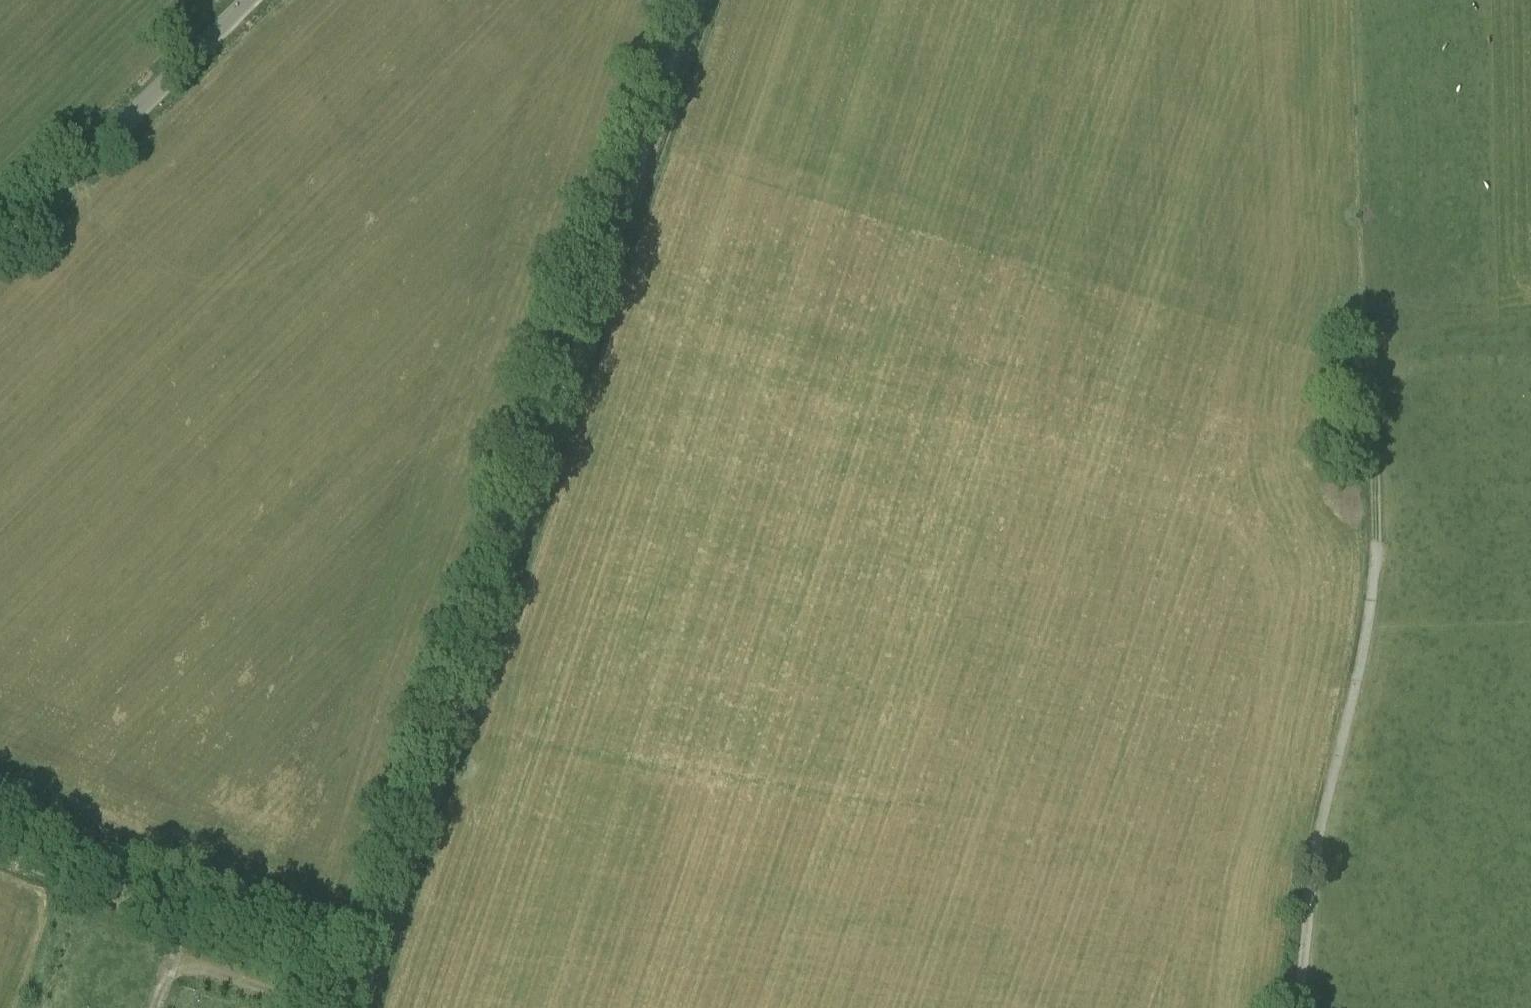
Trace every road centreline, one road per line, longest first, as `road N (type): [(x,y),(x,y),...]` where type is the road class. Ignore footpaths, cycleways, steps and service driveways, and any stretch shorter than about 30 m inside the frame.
road 1 (track): [(358,1007),(698,0)]
road 2 (tertiary): [(0,244),(249,0)]

